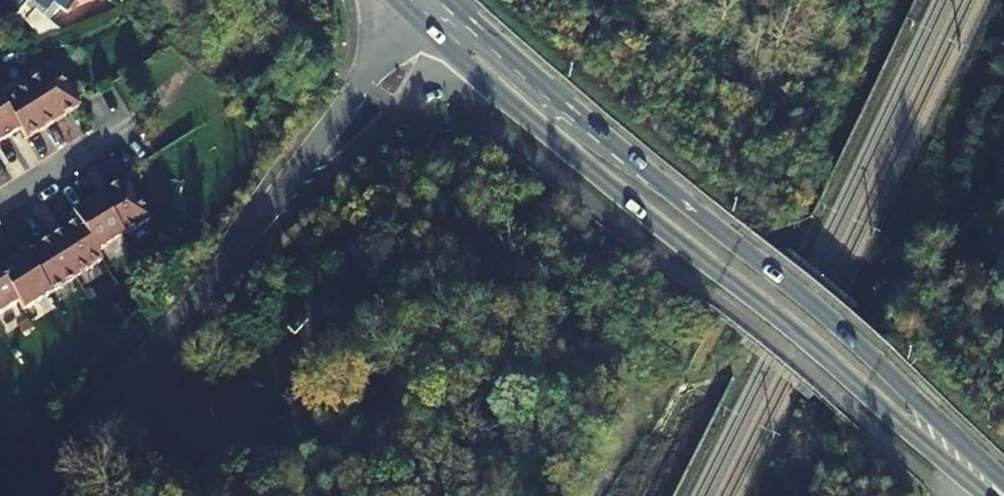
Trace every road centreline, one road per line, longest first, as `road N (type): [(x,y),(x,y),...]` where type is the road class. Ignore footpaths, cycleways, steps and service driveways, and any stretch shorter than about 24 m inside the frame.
road 1 (primary): [(1003,482),(482,30)]
road 2 (primary): [(456,56),(982,495)]
road 3 (track): [(267,491),(461,307),(569,307),(642,404),(587,495)]
road 4 (residential): [(19,495),(249,250)]
road 5 (residential): [(413,17),(249,250)]
road 6 (residential): [(249,250),(456,56)]
road 7 (residential): [(0,206),(120,130)]

